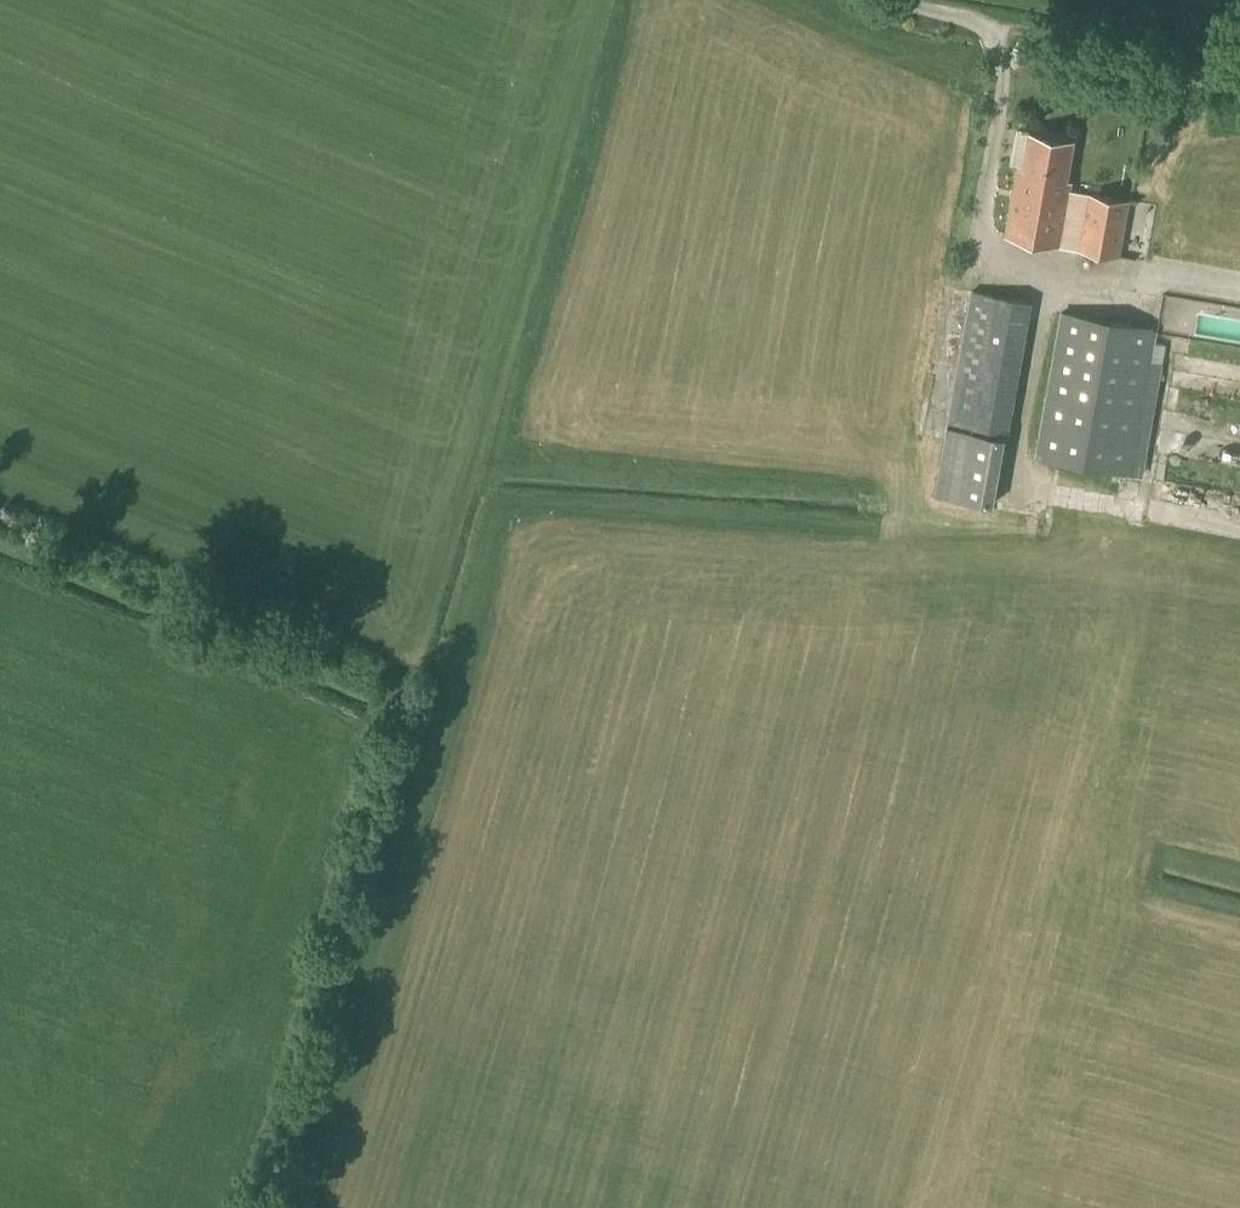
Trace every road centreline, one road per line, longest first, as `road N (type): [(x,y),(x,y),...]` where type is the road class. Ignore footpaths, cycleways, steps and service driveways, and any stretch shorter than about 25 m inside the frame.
road 1 (unclassified): [(965,232),(993,103),(983,21),(881,0)]

